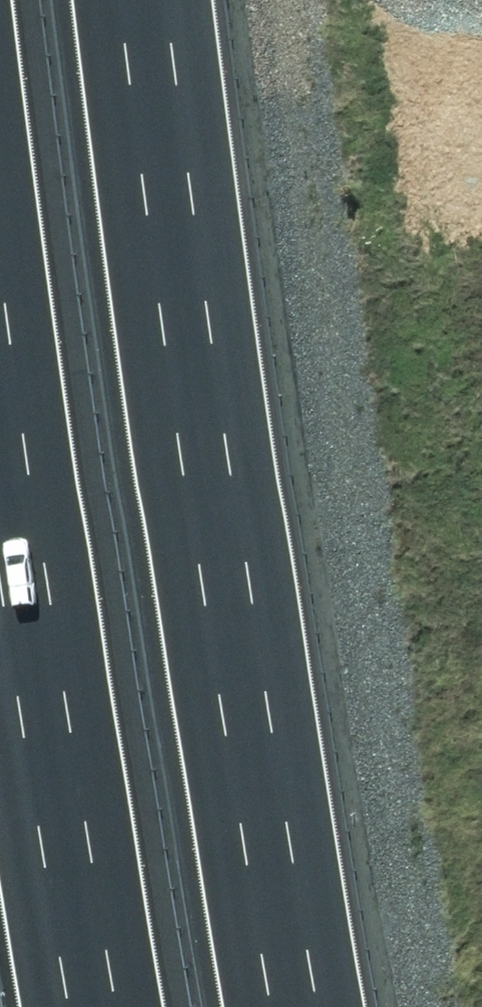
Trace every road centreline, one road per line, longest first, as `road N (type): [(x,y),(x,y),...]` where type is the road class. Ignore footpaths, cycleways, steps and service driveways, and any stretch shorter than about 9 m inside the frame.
road 1 (motorway): [(155,0),(243,672),(305,1006)]
road 2 (motorway): [(100,1006),(21,603),(0,431)]

